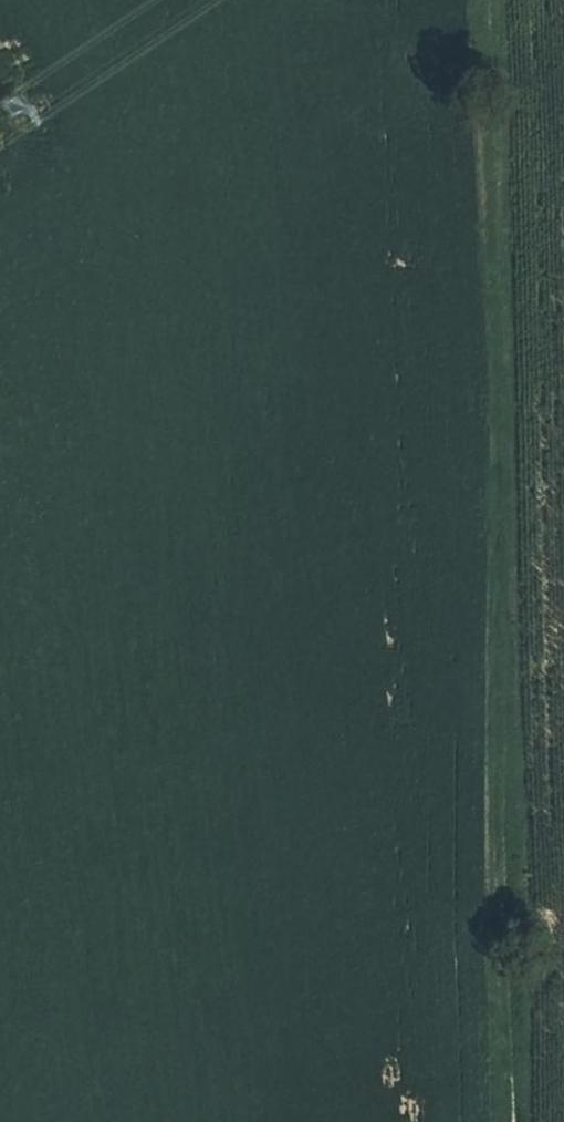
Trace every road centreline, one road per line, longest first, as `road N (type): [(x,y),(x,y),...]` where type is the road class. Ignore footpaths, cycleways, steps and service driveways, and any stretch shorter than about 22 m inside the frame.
road 1 (track): [(504,1121),(490,0)]

